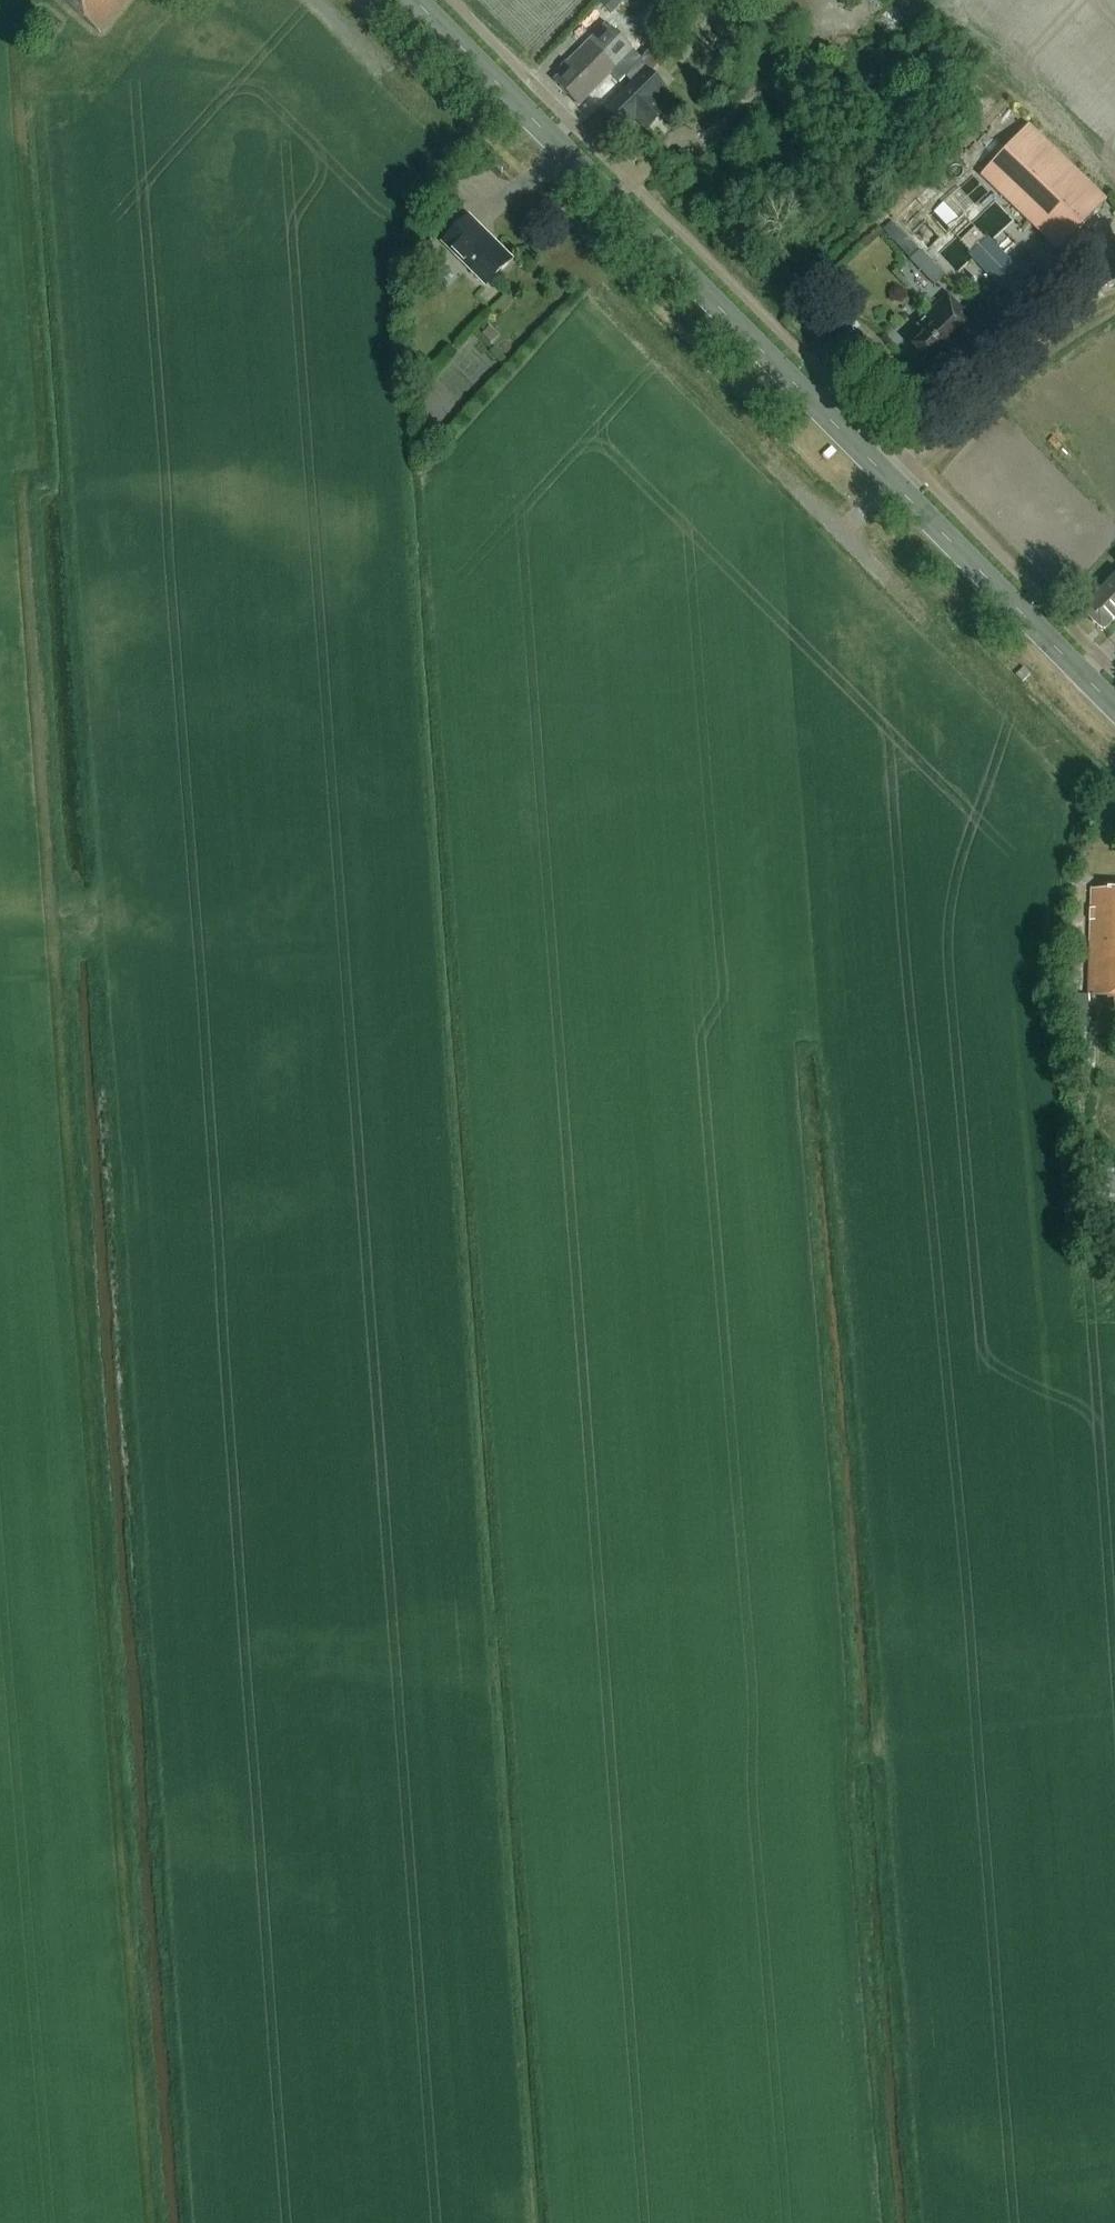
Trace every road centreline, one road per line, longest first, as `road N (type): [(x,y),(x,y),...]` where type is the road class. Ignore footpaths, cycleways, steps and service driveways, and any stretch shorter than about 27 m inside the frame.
road 1 (tertiary): [(1114,707),(415,0)]

